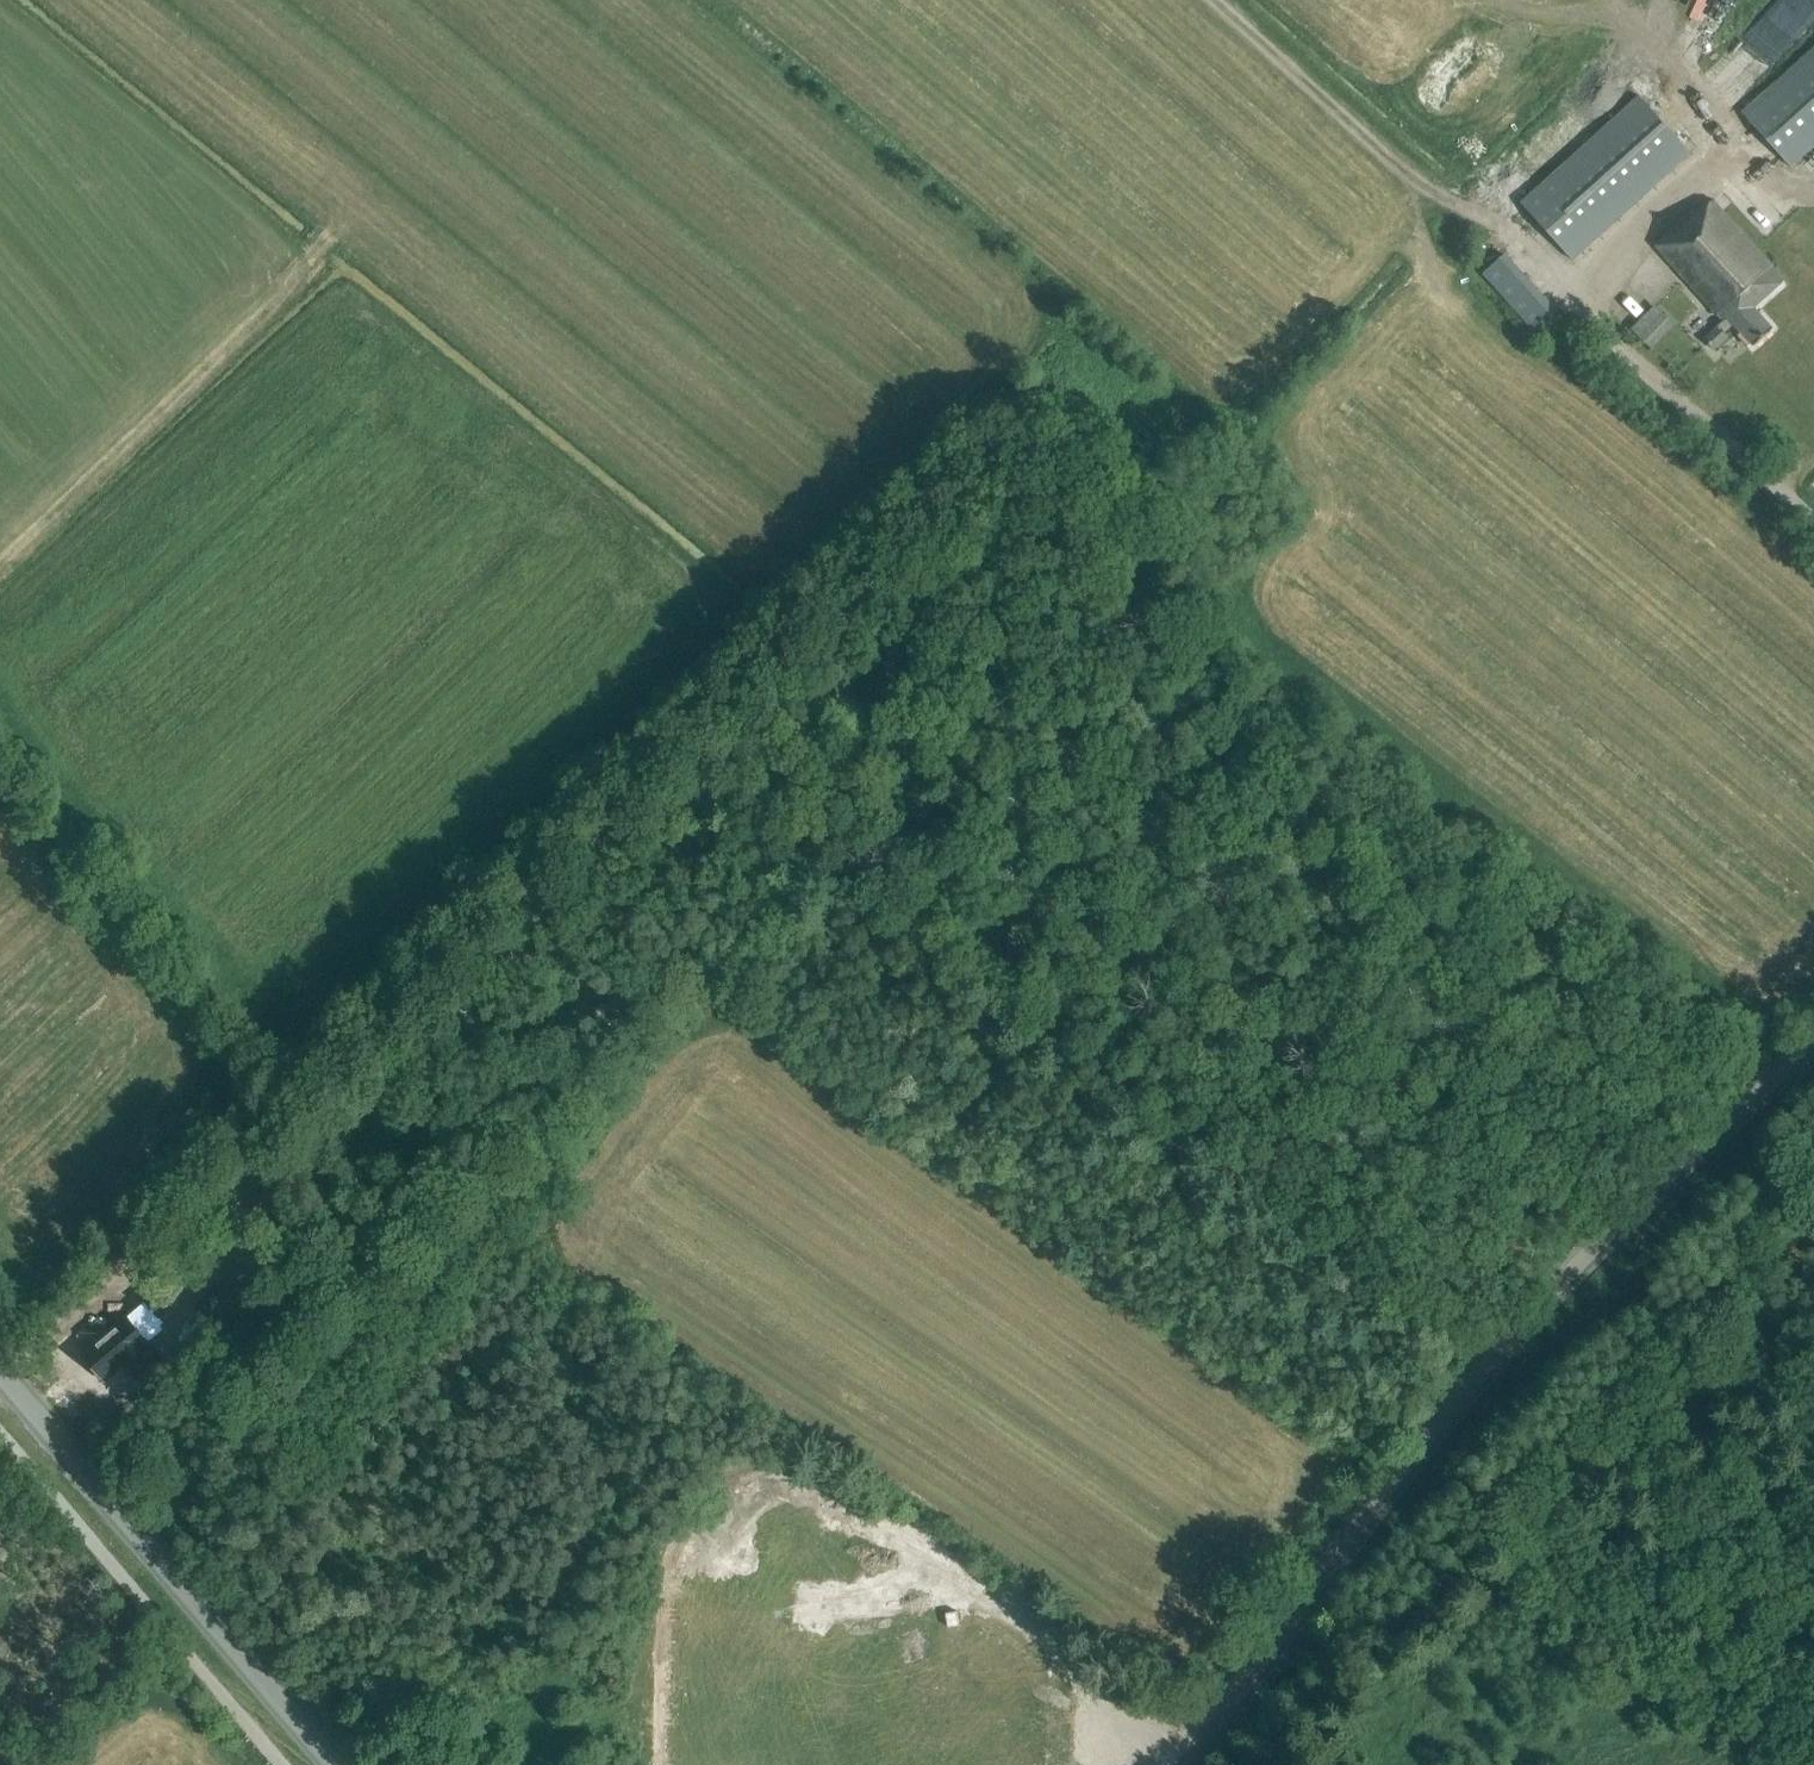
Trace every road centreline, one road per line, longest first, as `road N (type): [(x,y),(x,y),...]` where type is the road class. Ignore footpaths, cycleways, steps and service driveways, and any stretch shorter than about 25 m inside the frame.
road 1 (secondary): [(1189,1764),(1426,1441),(1560,1284),(1813,1045)]
road 2 (tertiary): [(339,1764),(0,1363)]

